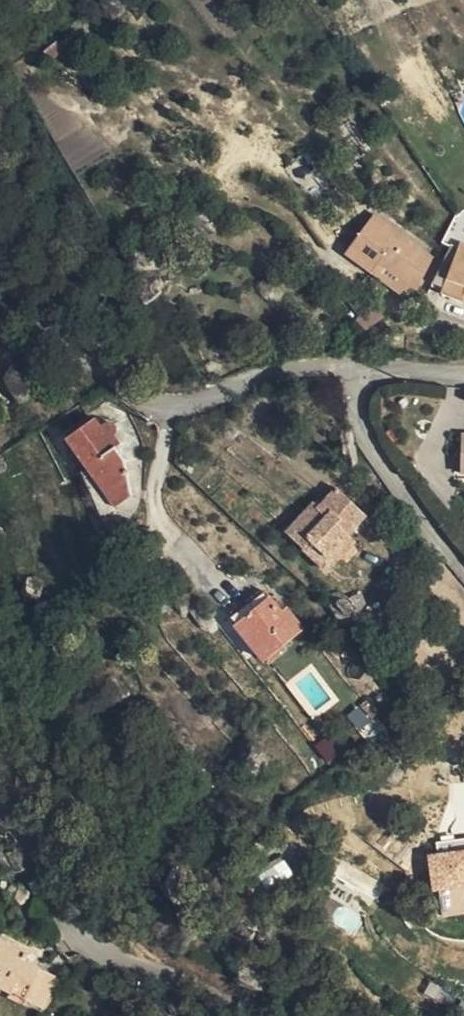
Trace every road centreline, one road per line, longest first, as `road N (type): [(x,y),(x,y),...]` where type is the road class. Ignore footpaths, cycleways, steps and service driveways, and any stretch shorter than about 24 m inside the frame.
road 1 (unclassified): [(0,813),(30,833),(83,946),(244,1015)]
road 2 (unclassified): [(463,566),(381,460),(358,426),(354,398),(360,377),(383,369),(463,376)]

